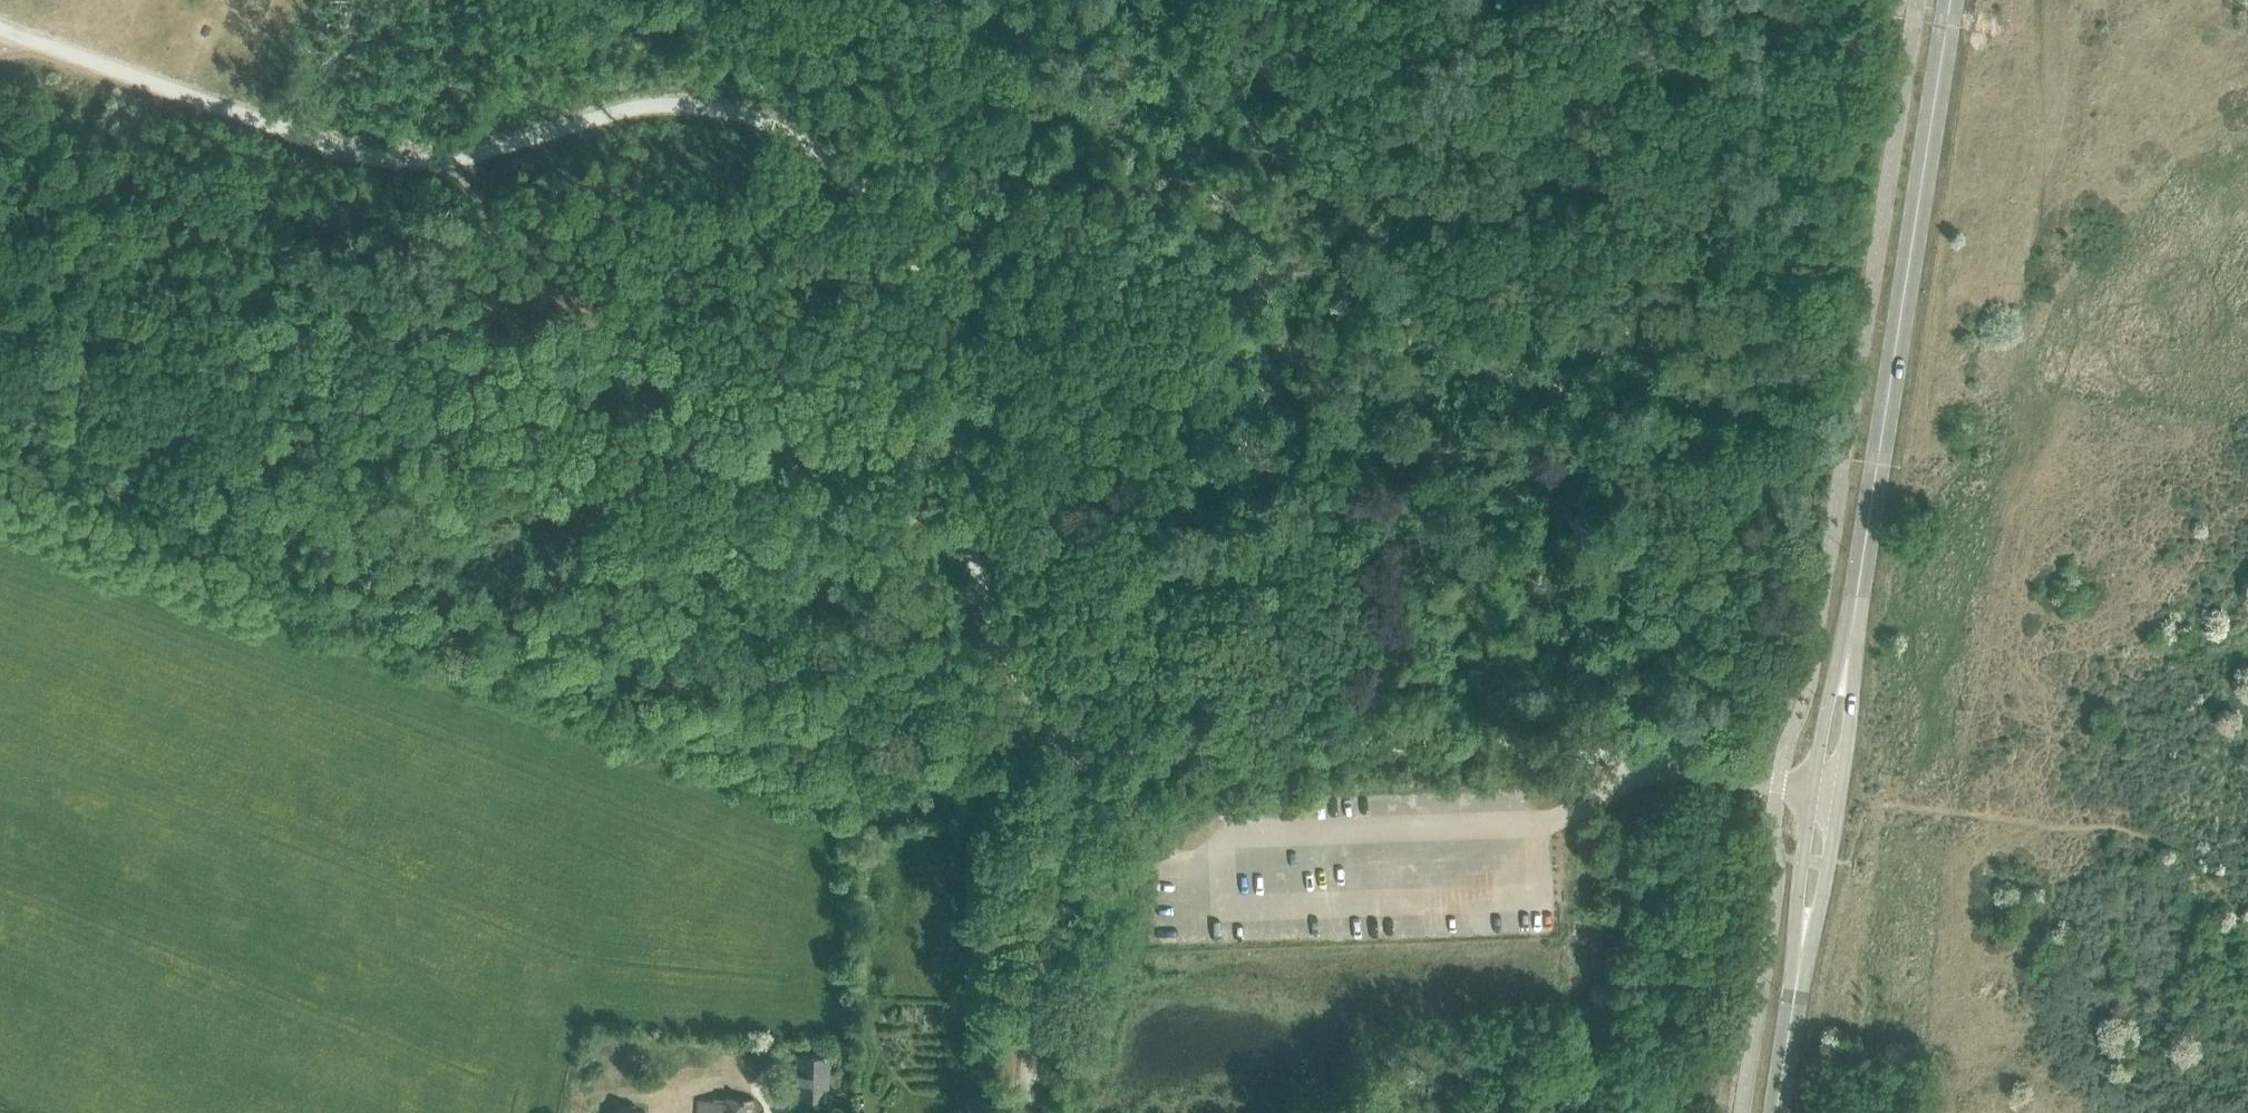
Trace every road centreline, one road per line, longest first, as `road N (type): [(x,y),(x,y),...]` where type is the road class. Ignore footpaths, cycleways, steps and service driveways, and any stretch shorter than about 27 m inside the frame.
road 1 (secondary): [(1823,800),(1951,0)]
road 2 (unclassified): [(1823,800),(1782,783),(1510,746),(1347,752)]
road 3 (secondary): [(1777,1112),(1823,800)]

